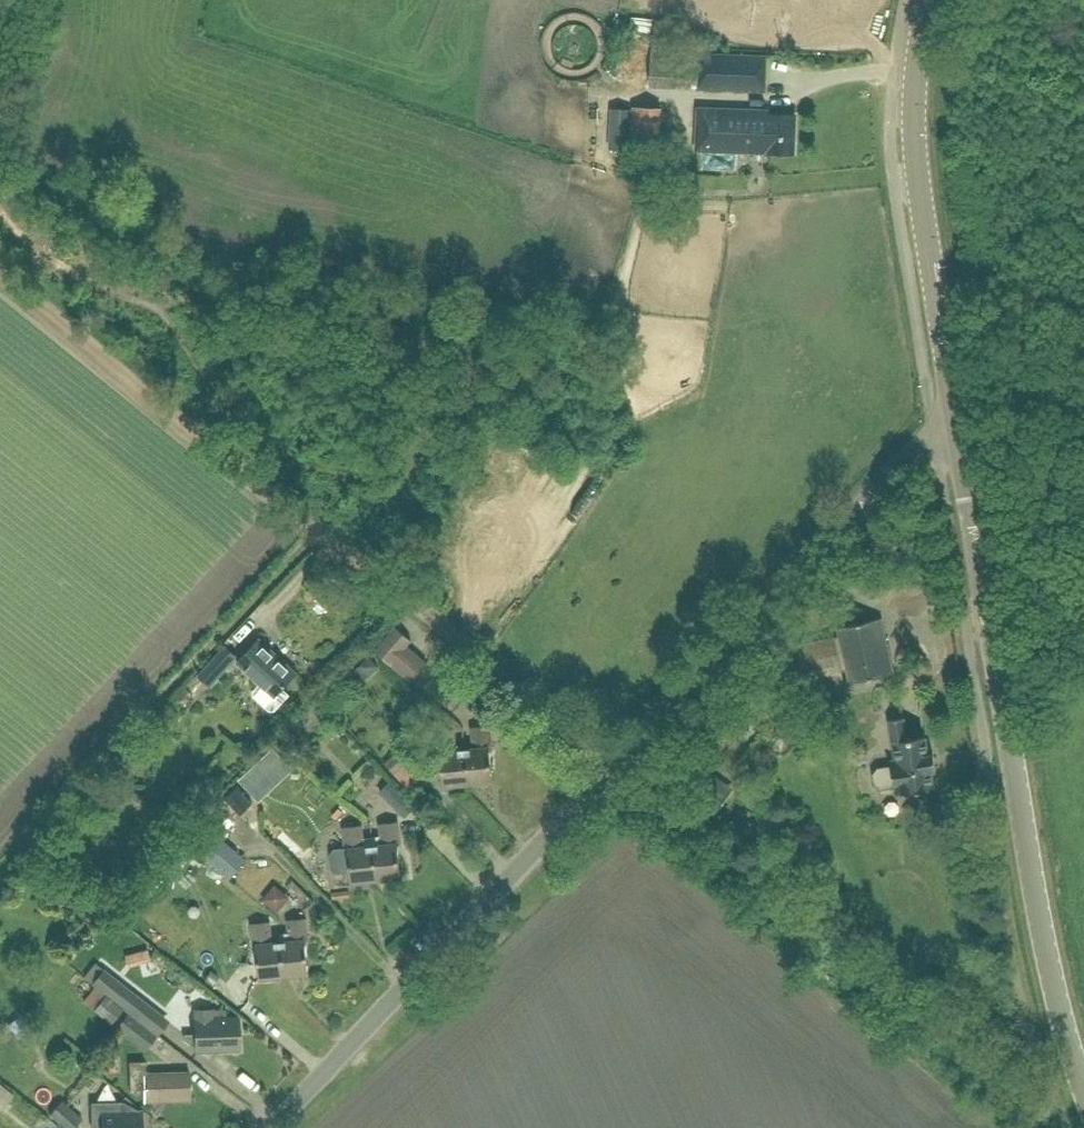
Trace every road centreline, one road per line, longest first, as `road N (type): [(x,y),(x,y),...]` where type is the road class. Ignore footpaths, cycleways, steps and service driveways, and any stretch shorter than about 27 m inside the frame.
road 1 (unclassified): [(270,1127),(900,463),(959,427)]
road 2 (secondary): [(1083,1078),(1051,963),(959,427)]
road 3 (track): [(0,272),(338,538)]
road 4 (secondary): [(959,427),(928,171),(931,0)]
road 5 (track): [(338,538),(621,752)]

